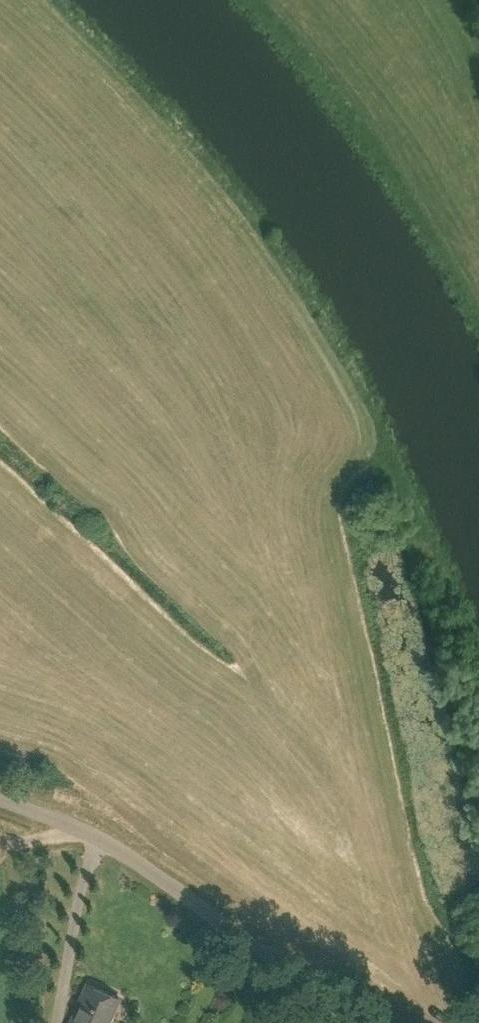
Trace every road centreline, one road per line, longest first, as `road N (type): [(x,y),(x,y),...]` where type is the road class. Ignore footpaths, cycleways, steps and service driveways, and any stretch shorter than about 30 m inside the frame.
road 1 (unclassified): [(367,1022),(144,866),(0,803)]

